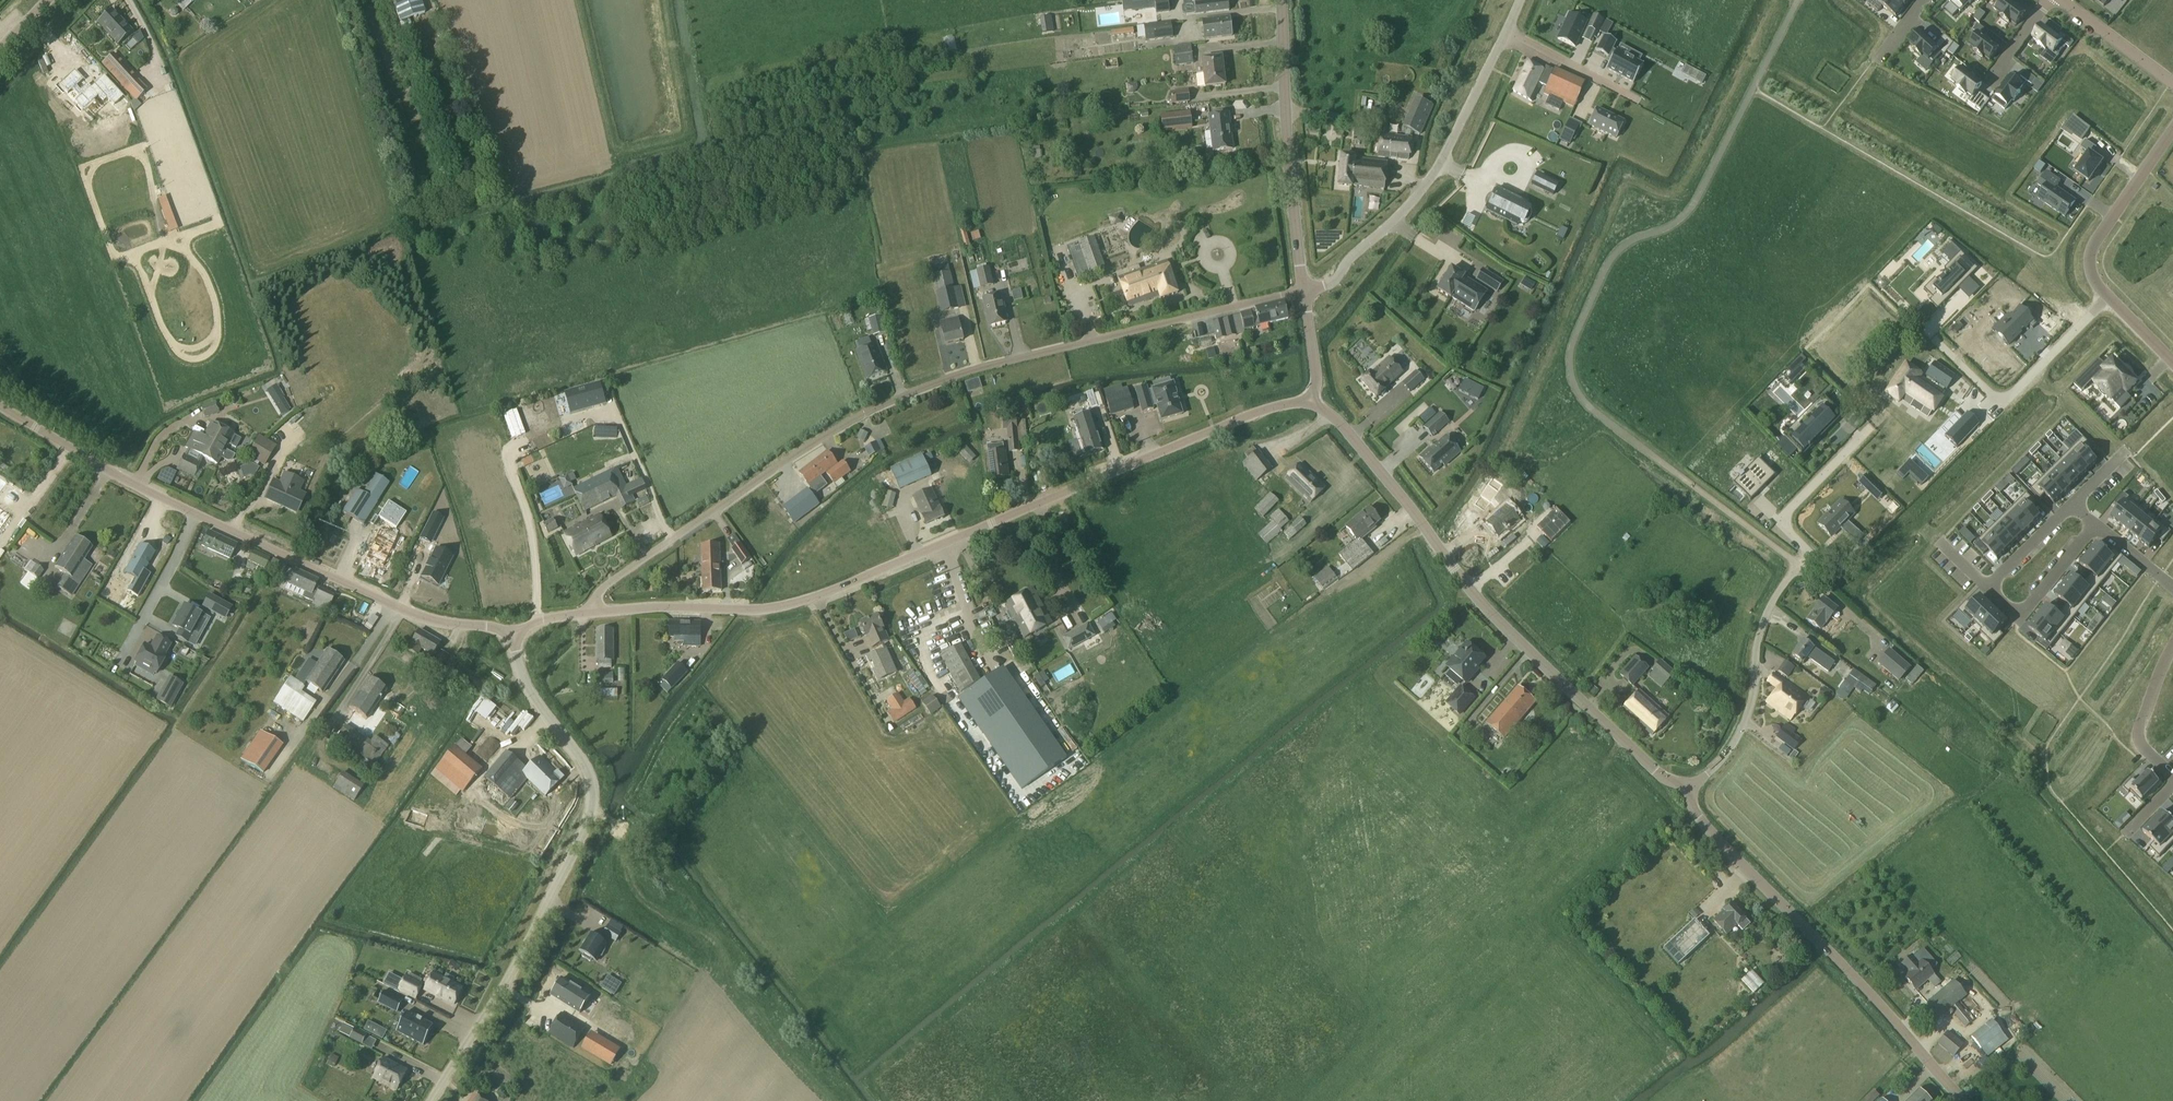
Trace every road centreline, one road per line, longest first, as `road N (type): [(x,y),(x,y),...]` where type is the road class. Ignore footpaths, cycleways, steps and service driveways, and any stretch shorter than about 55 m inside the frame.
road 1 (unclassified): [(515,633),(589,613),(801,604),(1268,408),(1310,403)]
road 2 (tertiary): [(1688,787),(1661,777),(1506,624),(1352,435),(1310,403)]
road 3 (unclassified): [(431,1100),(544,913),(593,808),(587,768),(520,674),(515,633)]
road 4 (residential): [(1688,787),(1714,768),(1748,717),(1763,622),(1809,554),(1787,526),(1788,510),(1870,427)]
road 5 (tertiary): [(1966,1100),(1694,813),(1688,787)]
road 6 (residential): [(1305,291),(1334,281),(1440,166),(1522,0)]
road 7 (unclassified): [(515,633),(425,618),(195,513)]
road 8 (tertiary): [(1305,291),(1281,0)]
road 9 (residential): [(1937,342),(2002,399),(2107,297)]
road 10 (unclassified): [(195,513),(0,407)]
road 11 (residential): [(2172,129),(2095,242),(2090,262),(2107,297)]
road 12 (residential): [(195,513),(121,662)]
road 13 (residential): [(1989,587),(2010,608),(2026,607),(2095,526)]
road 14 (residential): [(2172,84),(2061,0)]

